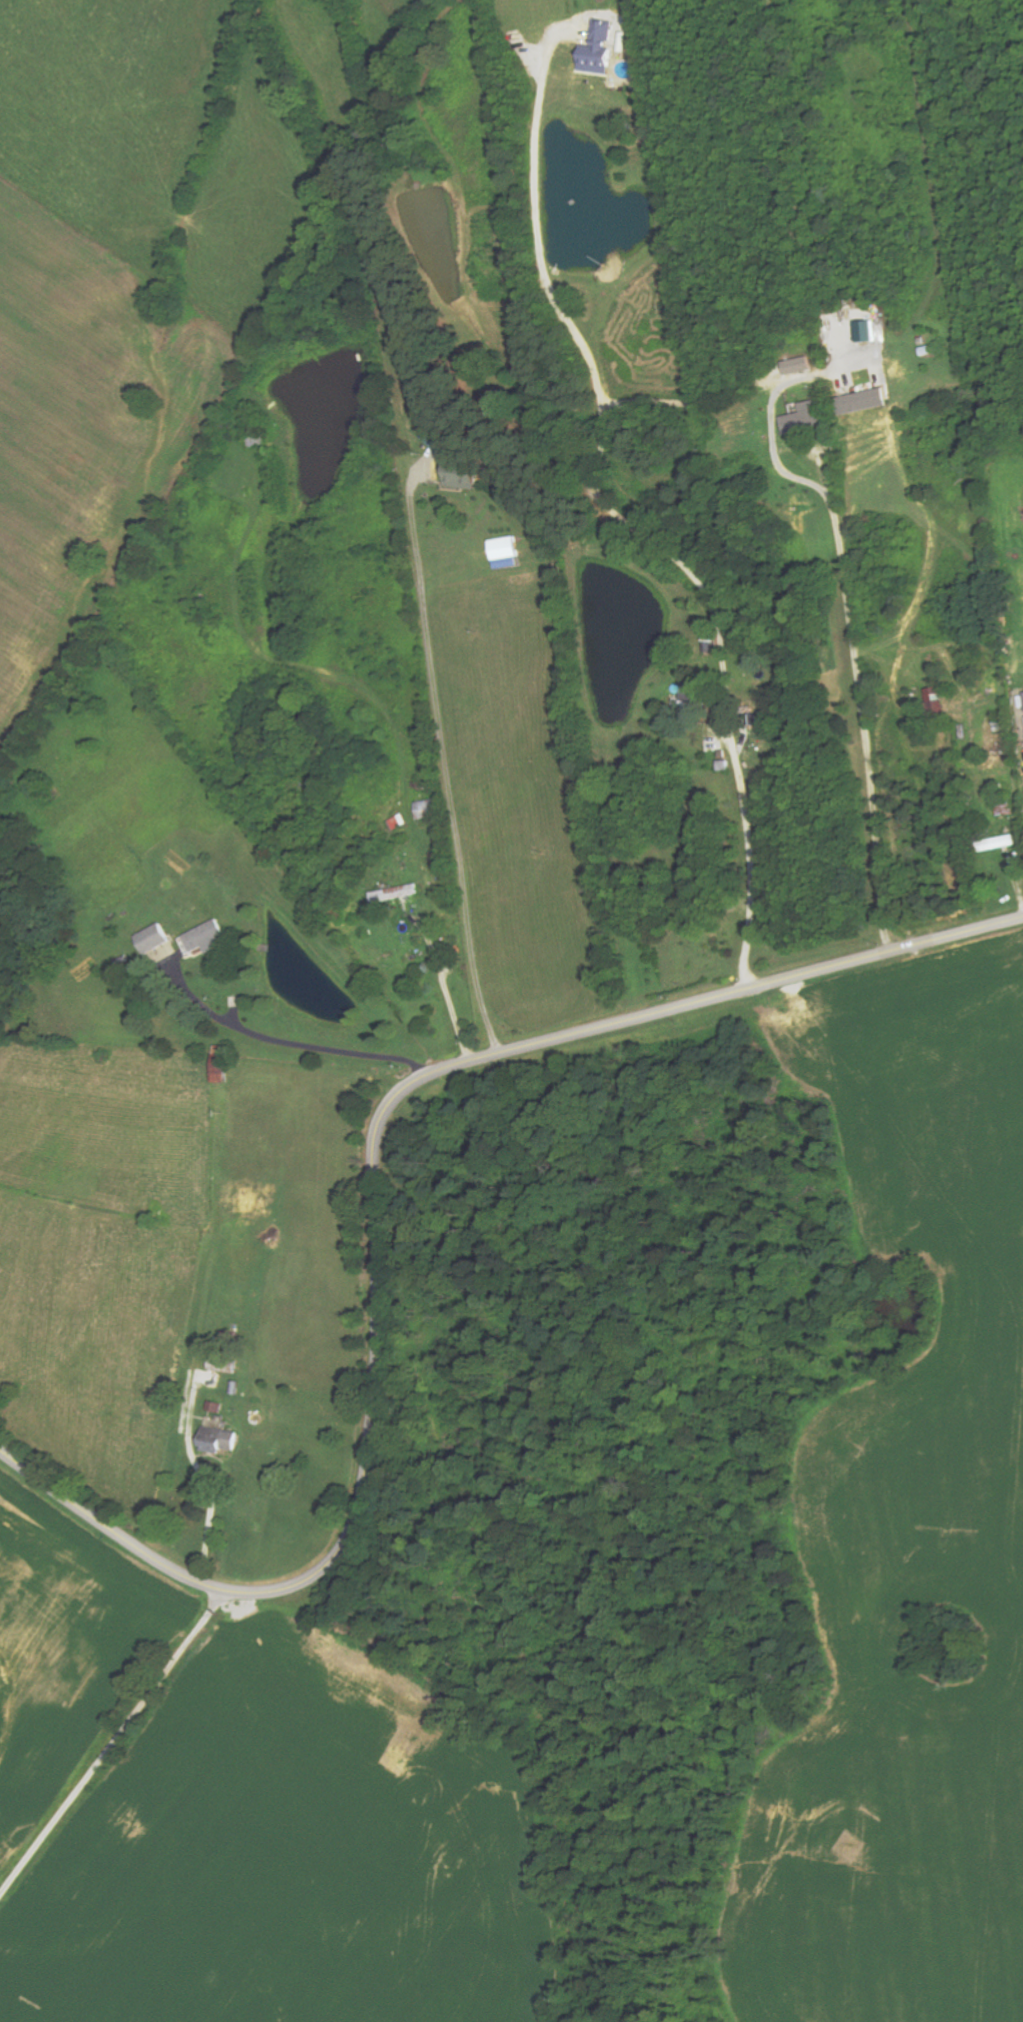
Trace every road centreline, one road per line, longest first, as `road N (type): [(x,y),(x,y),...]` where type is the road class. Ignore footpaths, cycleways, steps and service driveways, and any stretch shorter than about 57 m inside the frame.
road 1 (secondary): [(1022,920),(463,1065),(404,1093),(379,1132),(374,1166),(377,1338),(364,1489),(348,1539),(298,1585),(233,1593),(185,1578),(0,1452)]

